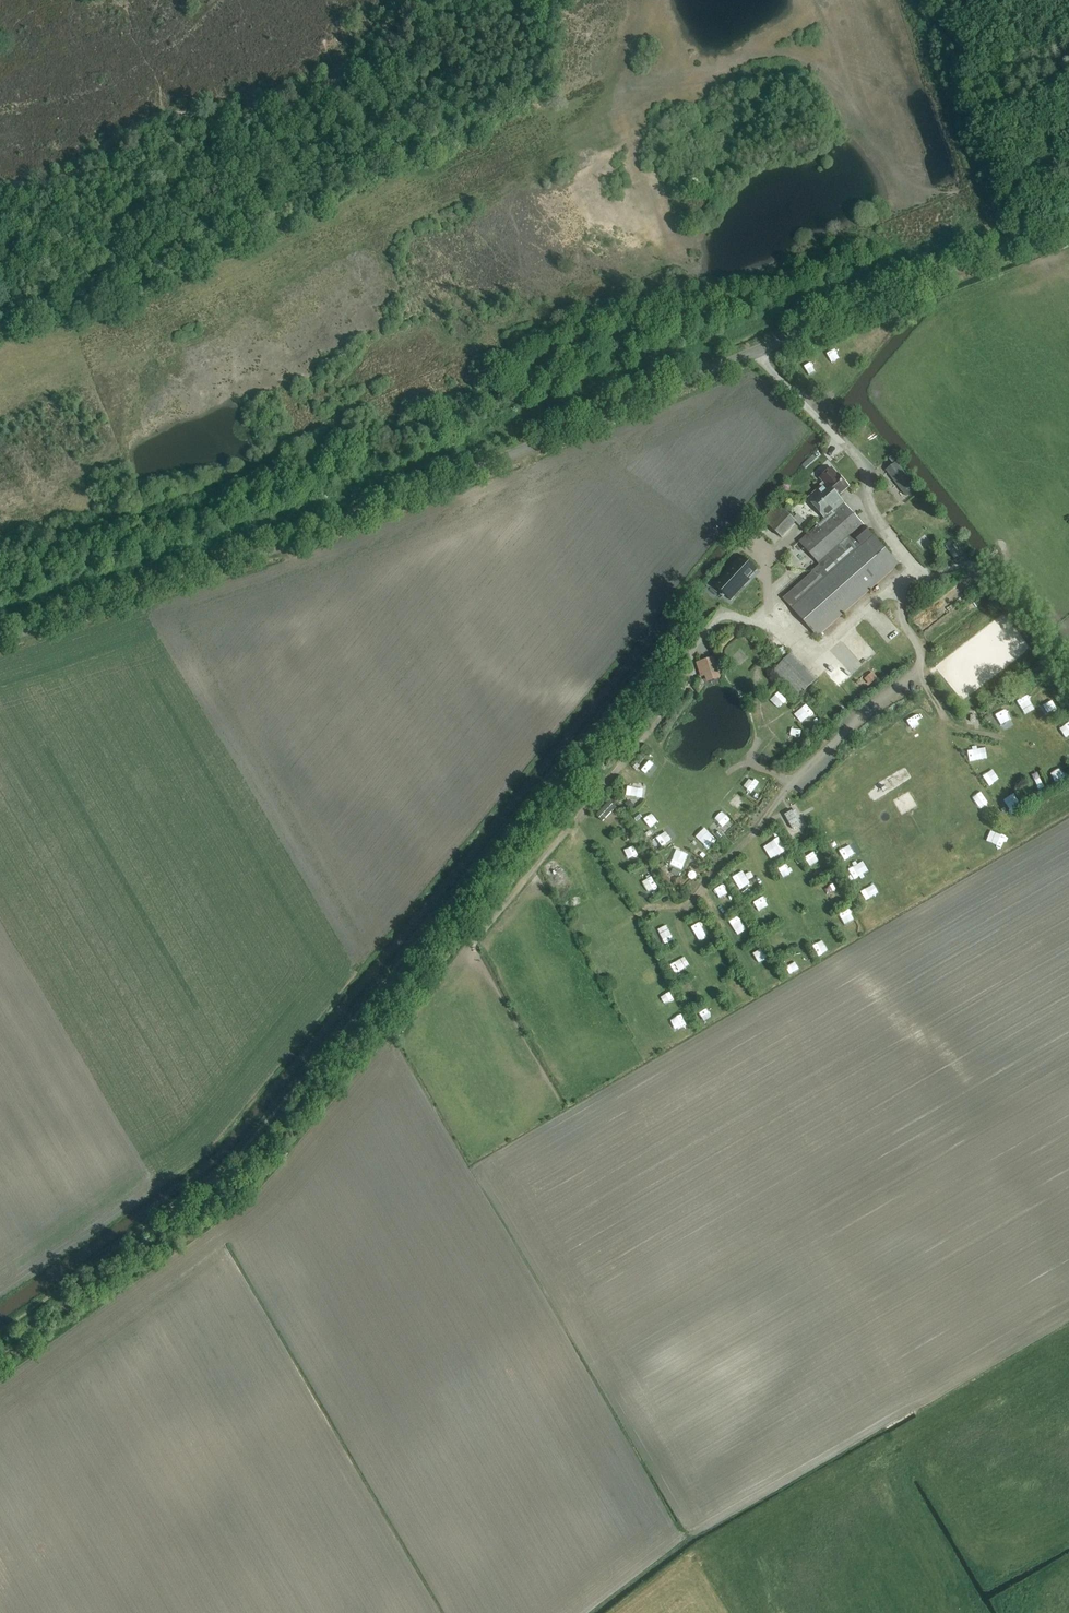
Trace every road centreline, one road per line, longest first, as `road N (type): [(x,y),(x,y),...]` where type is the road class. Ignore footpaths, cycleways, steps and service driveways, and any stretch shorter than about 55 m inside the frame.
road 1 (unclassified): [(0,641),(269,551),(1068,230)]

